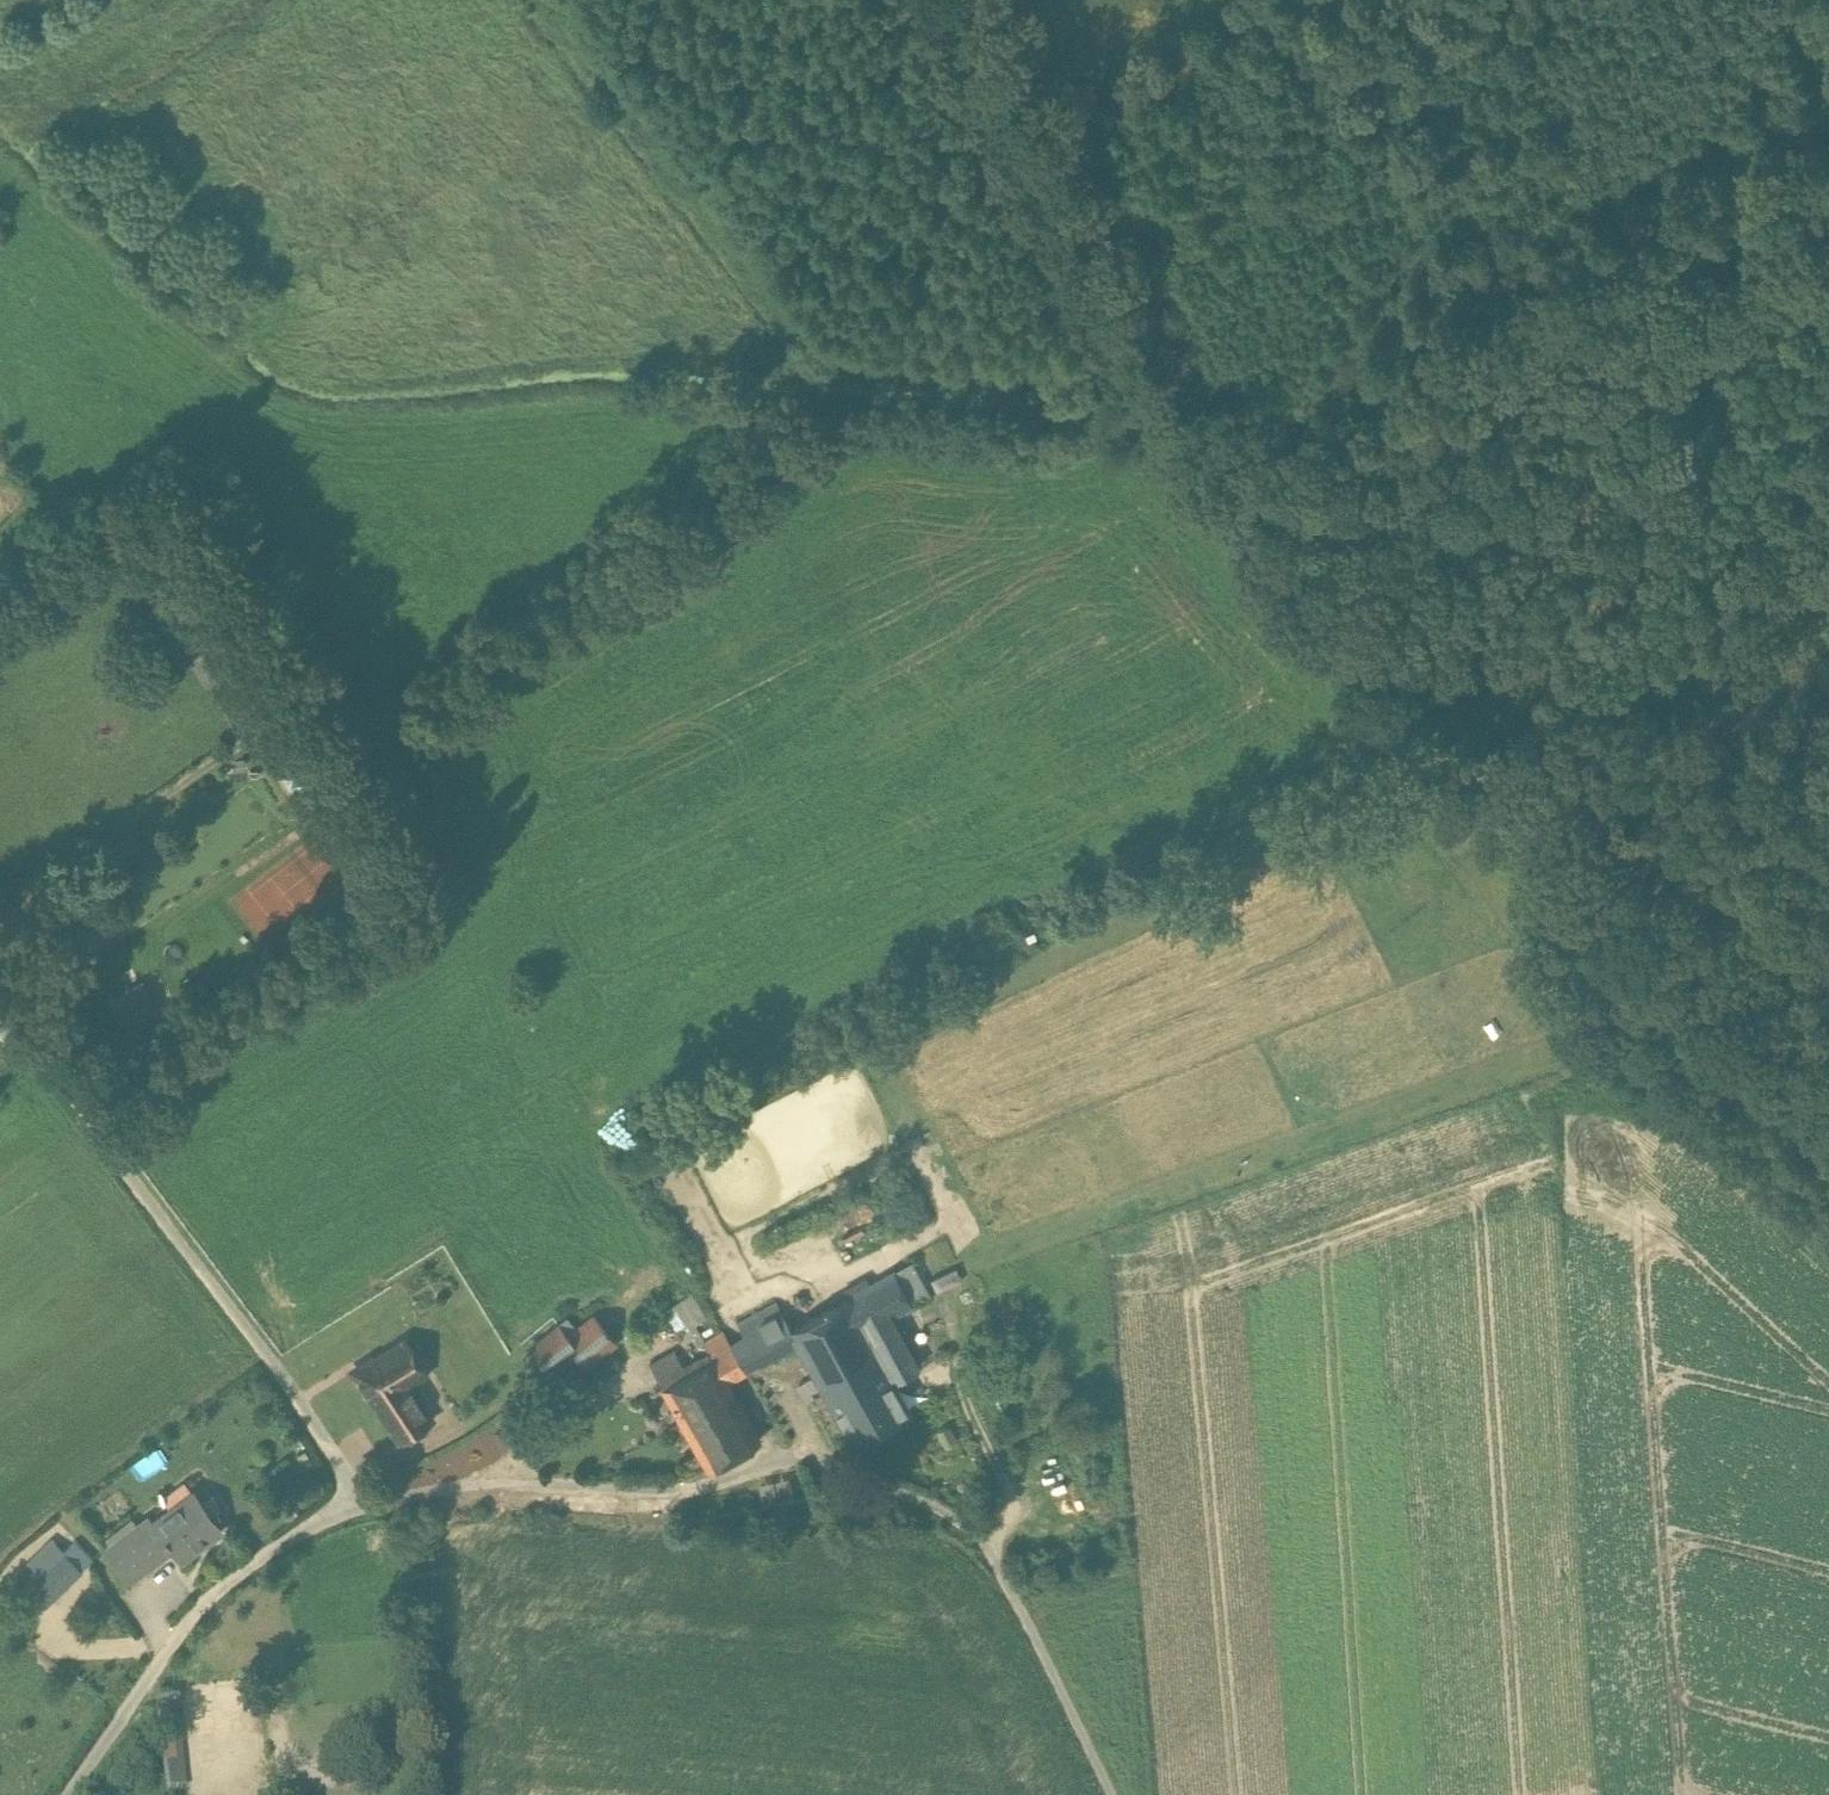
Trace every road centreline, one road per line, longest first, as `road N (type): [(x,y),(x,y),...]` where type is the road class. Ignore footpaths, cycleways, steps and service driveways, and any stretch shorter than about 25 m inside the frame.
road 1 (unclassified): [(0,1030),(63,1082),(325,1443),(344,1504),(208,1601),(72,1794)]

